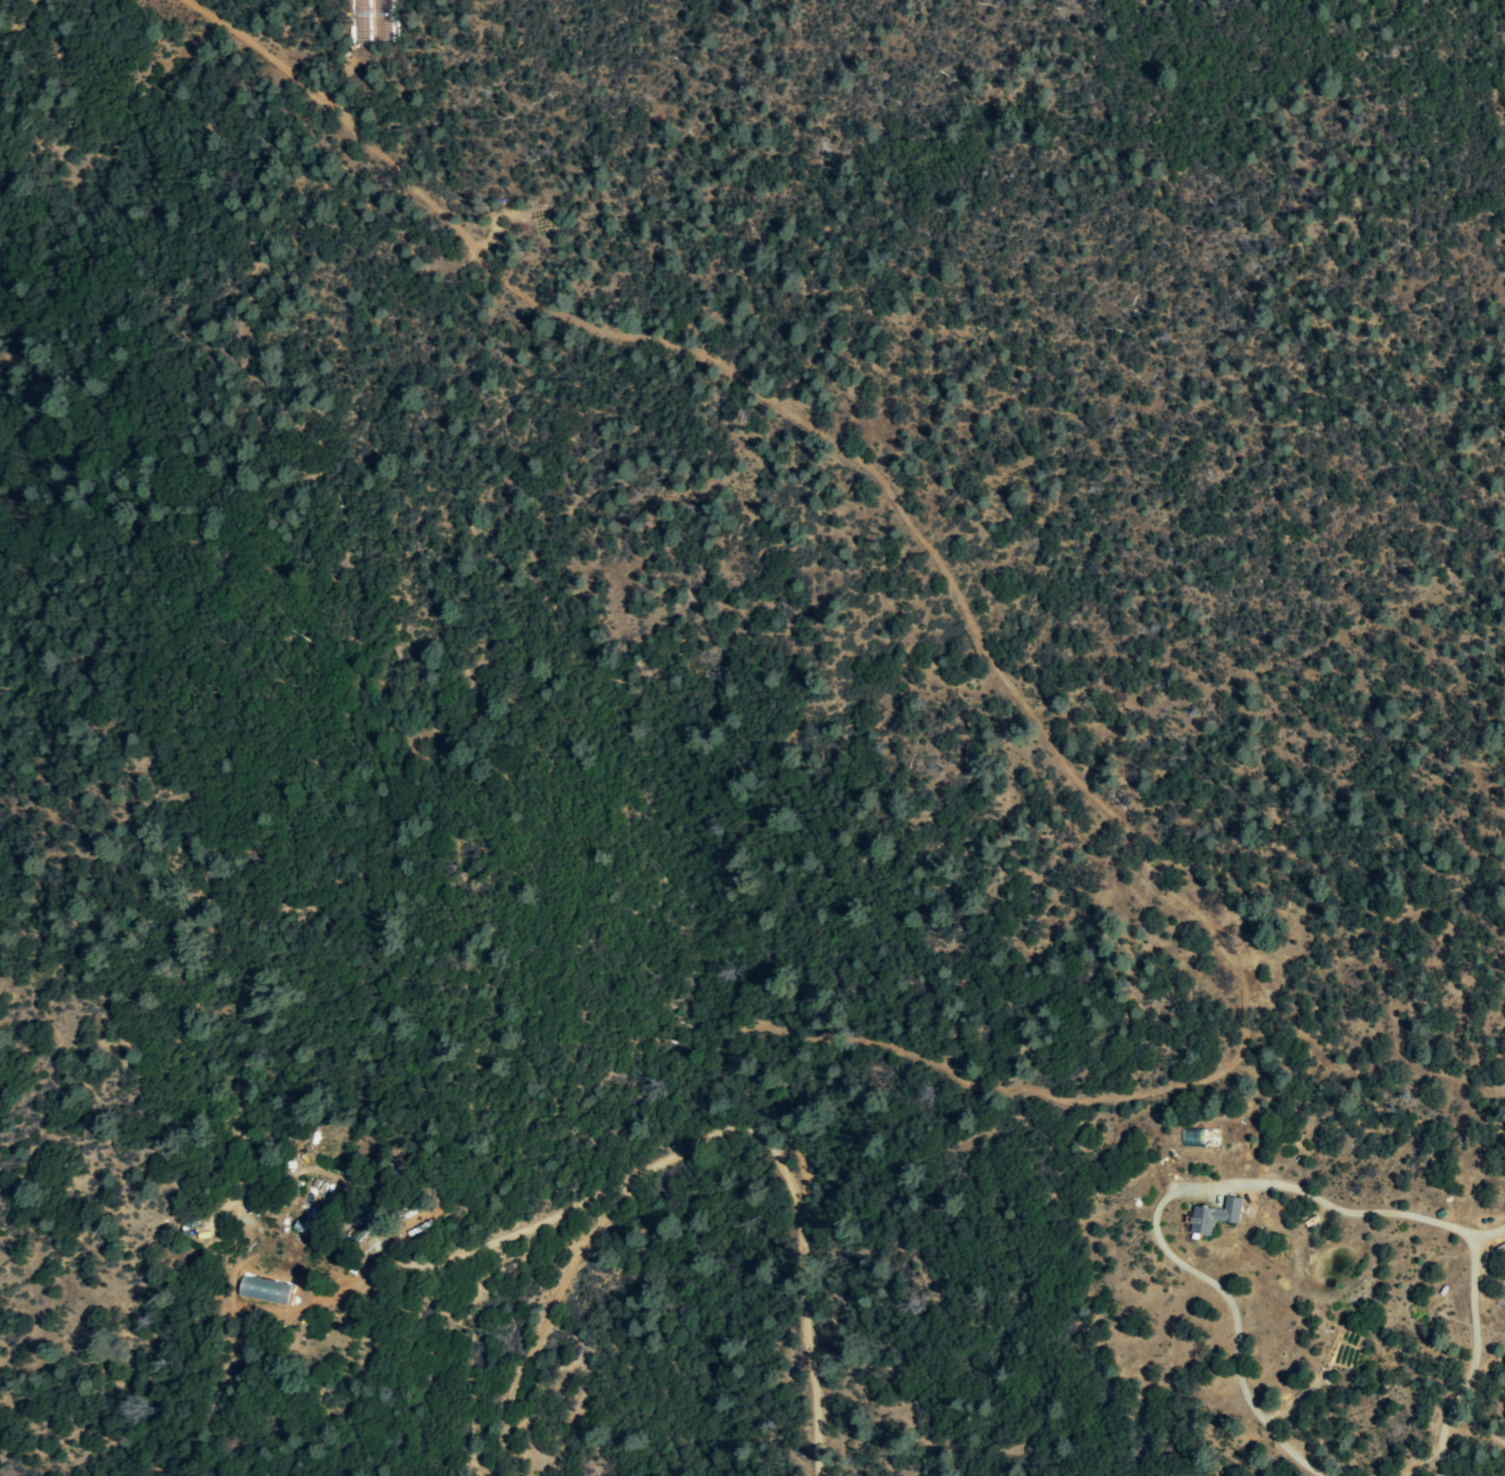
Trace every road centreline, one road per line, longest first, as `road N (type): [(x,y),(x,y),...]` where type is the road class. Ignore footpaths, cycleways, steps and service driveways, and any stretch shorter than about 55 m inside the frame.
road 1 (residential): [(1447,1475),(1441,1447),(1476,1360),(1480,1246)]

